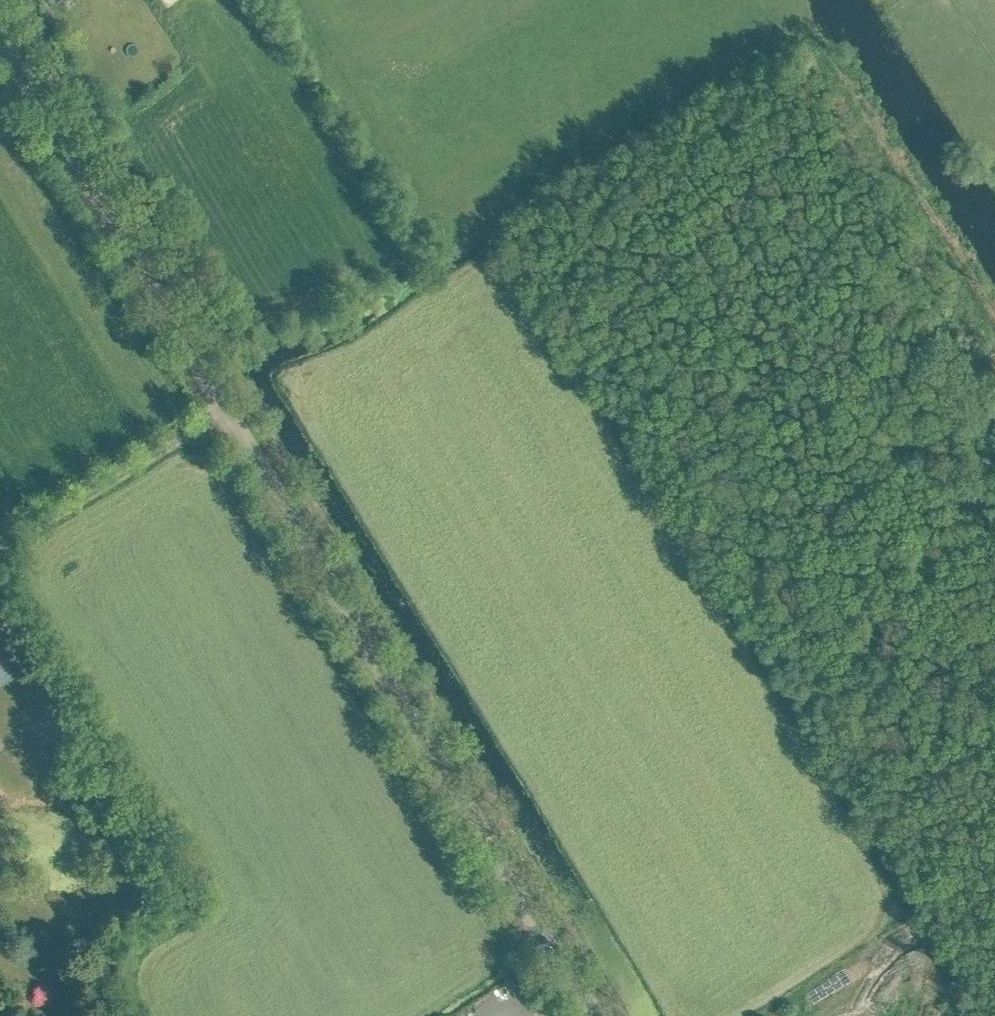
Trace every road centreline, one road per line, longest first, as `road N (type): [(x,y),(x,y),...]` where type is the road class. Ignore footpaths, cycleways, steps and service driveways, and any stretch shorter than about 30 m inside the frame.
road 1 (tertiary): [(592,1015),(0,54)]

